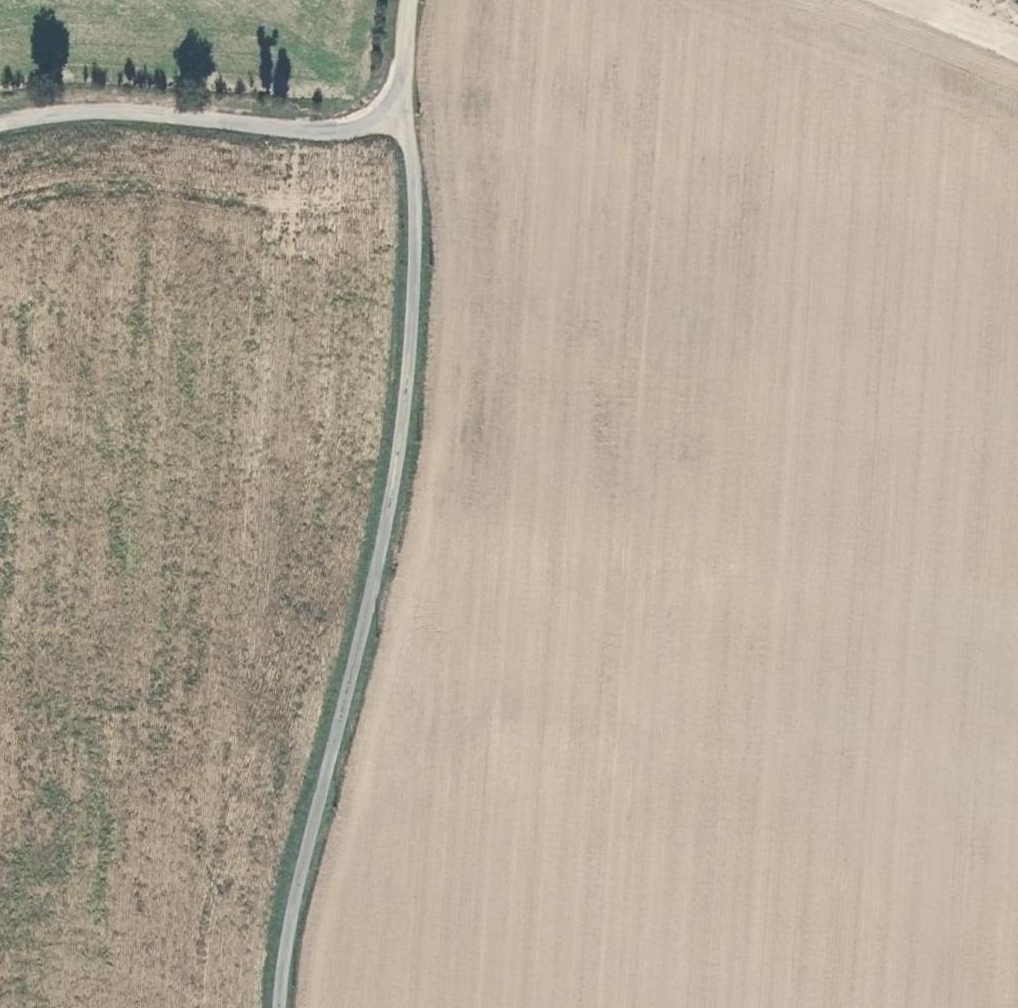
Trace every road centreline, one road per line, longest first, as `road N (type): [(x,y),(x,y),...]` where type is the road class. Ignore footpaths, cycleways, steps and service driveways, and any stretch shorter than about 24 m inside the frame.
road 1 (unclassified): [(409,99),(422,209),(419,348),(388,551),(301,898),(287,1007)]
road 2 (unclassified): [(409,99),(341,133),(77,114),(0,128)]

